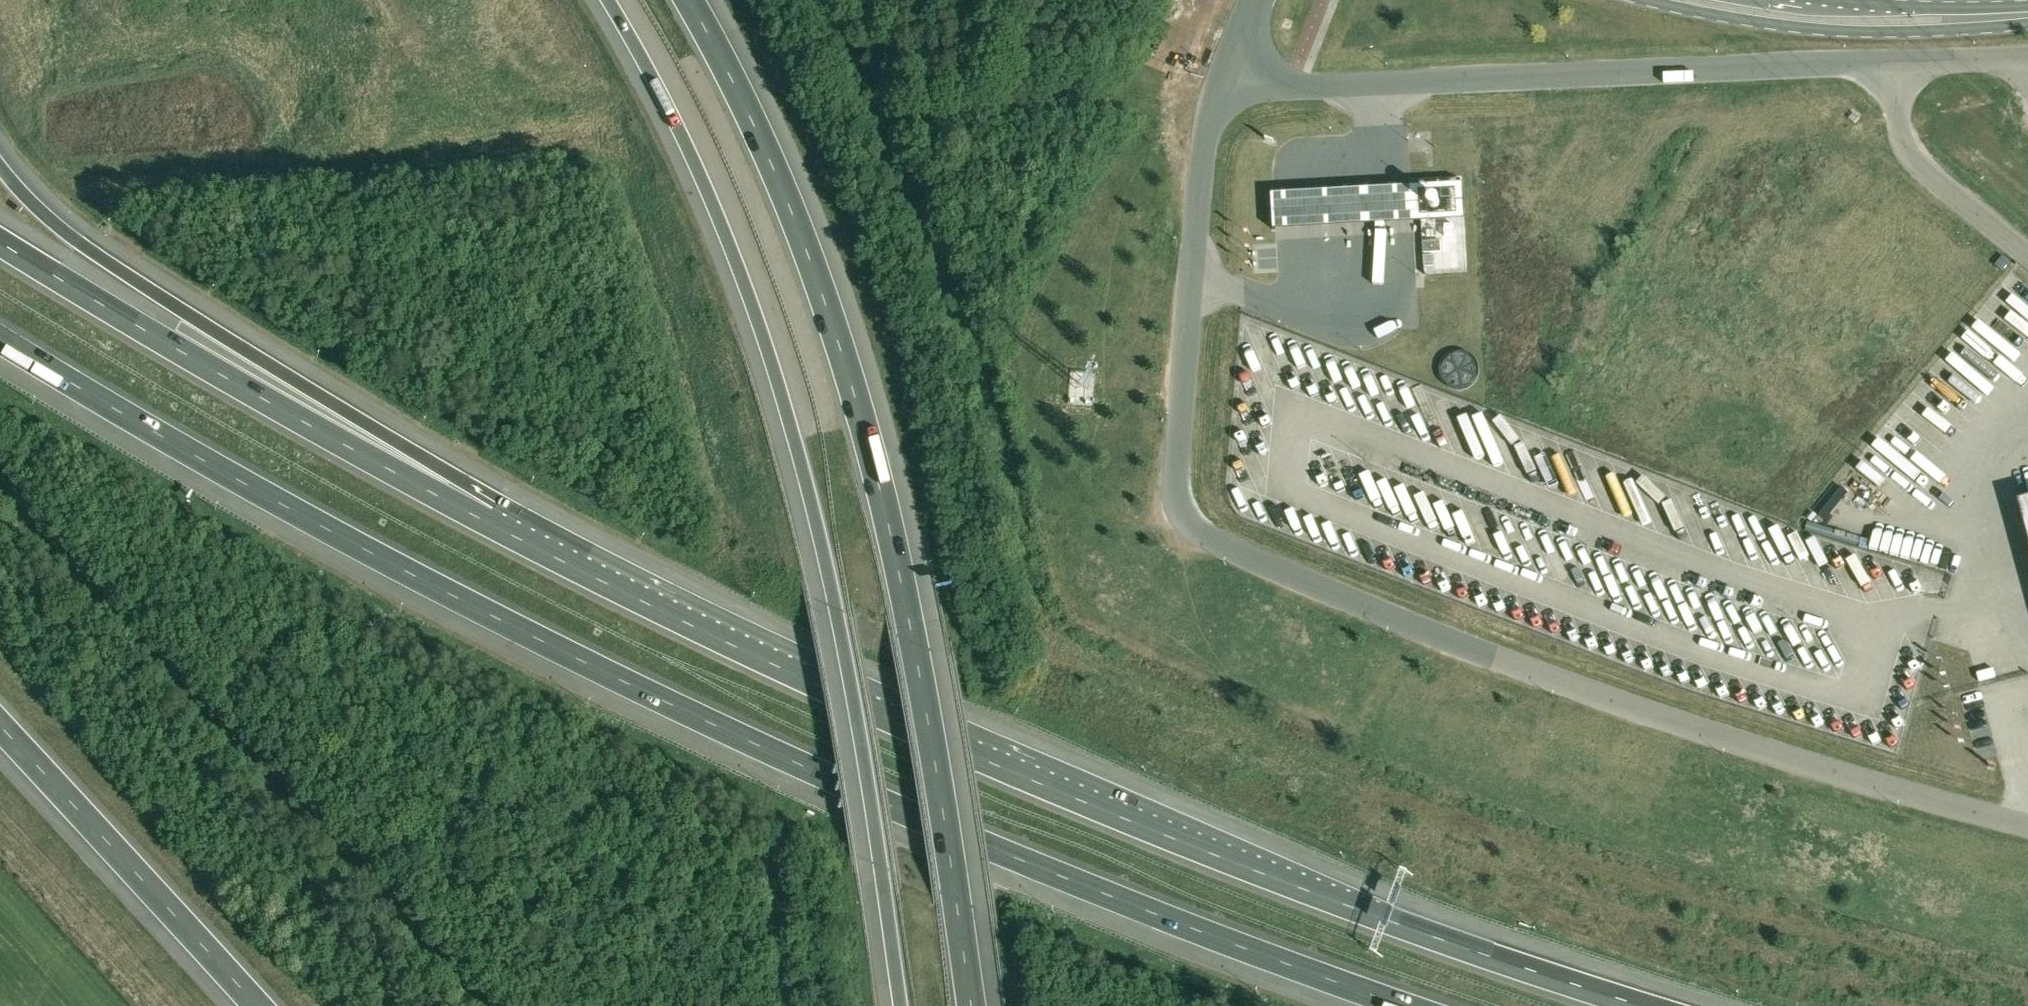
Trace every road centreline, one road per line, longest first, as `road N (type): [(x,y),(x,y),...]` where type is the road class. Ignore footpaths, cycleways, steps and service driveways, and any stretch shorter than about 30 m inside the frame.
road 1 (motorway): [(0,337),(407,576),(766,750),(1052,875),(1406,1005)]
road 2 (unclassified): [(2027,821),(1792,760),(1200,543),(1178,516),(1165,472),(1216,80)]
road 3 (motorway): [(1648,1005),(1385,913),(1037,773),(491,513)]
road 4 (motorway): [(608,0),(697,167),(790,424),(837,613),(901,1005)]
road 5 (motorway): [(972,1005),(913,645),(842,356),(799,226),(689,0)]
road 6 (unclassified): [(1216,80),(1322,89),(1894,65)]
road 7 (motorway): [(491,513),(84,248),(0,167)]
road 8 (motorway): [(491,513),(0,245)]
road 9 (motorway): [(0,731),(247,1005)]
road 10 (secondary): [(1647,0),(1816,27),(1918,30),(2009,16)]
road 11 (unclassified): [(1894,65),(1900,135),(1917,161),(2027,253)]
road 12 (secondary): [(2009,16),(1789,0)]
road 13 (unclassified): [(1894,65),(2027,59)]

